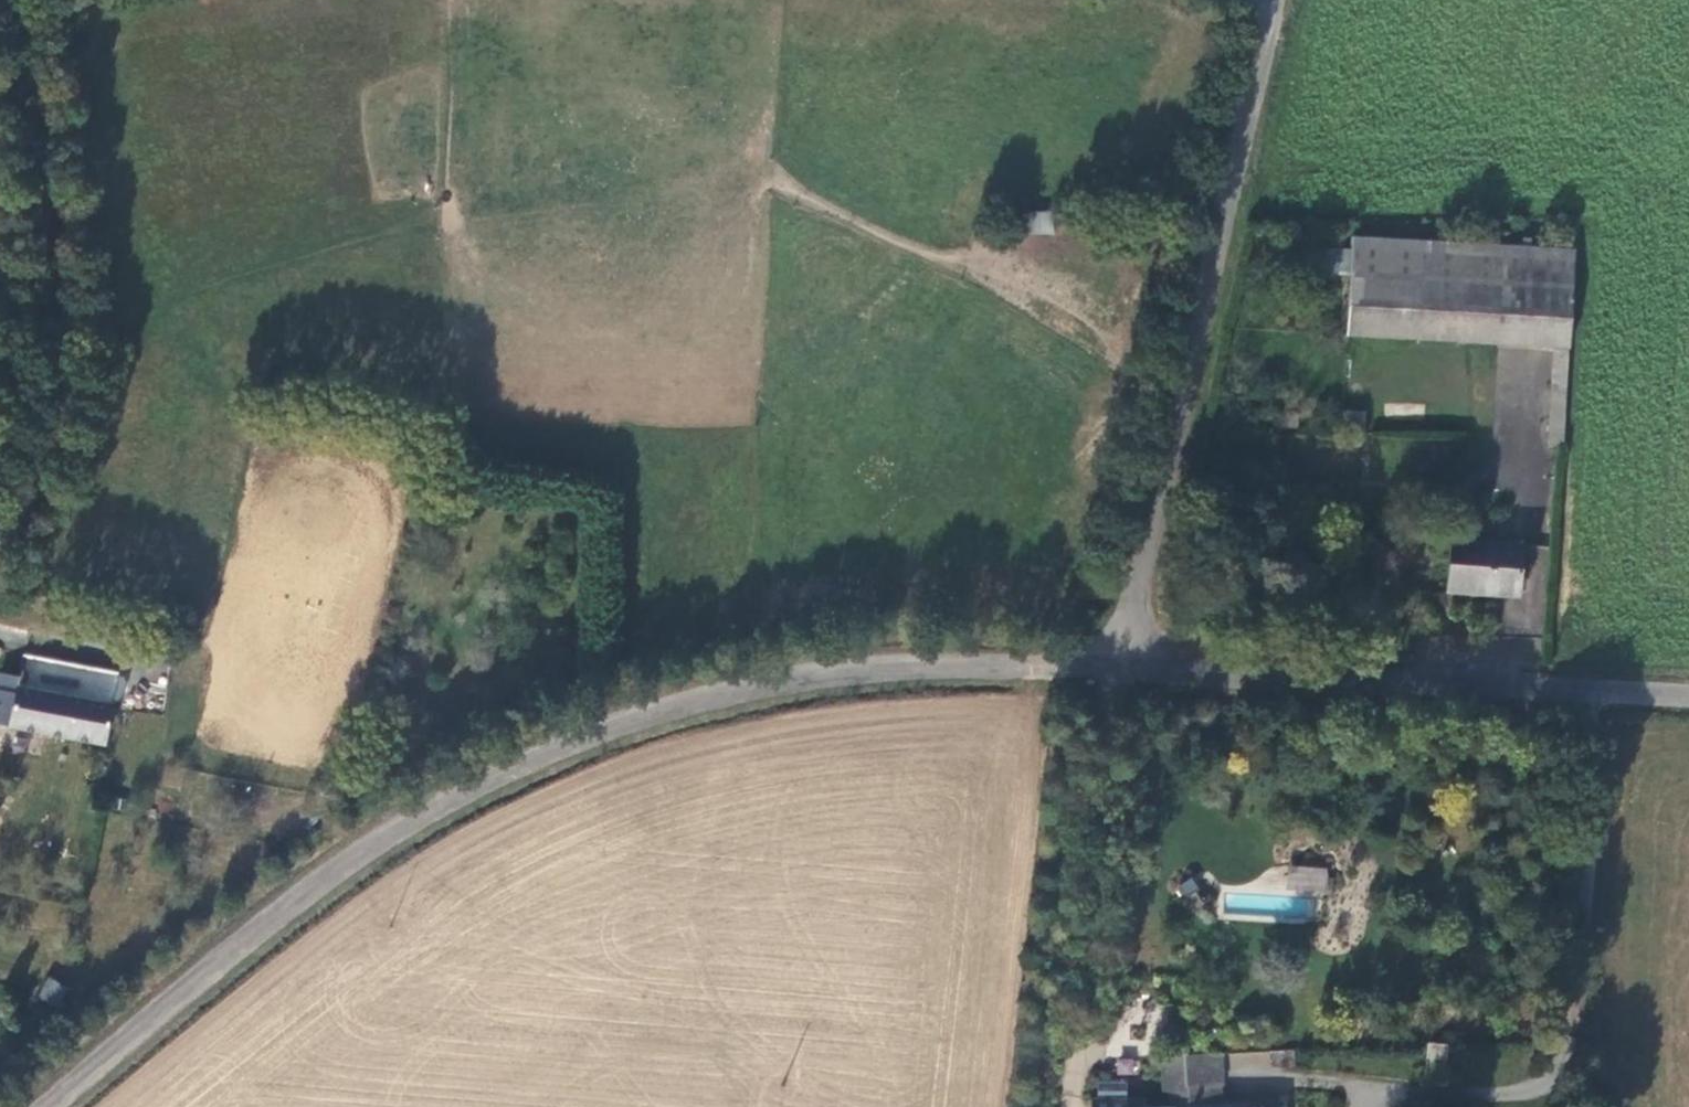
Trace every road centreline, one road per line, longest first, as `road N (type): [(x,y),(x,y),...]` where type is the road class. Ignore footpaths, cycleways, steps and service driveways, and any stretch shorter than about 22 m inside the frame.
road 1 (unclassified): [(1139,658),(1059,673),(875,671),(792,683),(608,731),(493,778),(333,875),(55,1106)]
road 2 (tertiary): [(1139,658),(1136,604),(1275,0)]
road 3 (track): [(10,0),(40,120),(70,330),(35,478),(0,545)]
road 4 (tertiary): [(1688,697),(1192,681),(1139,658)]

